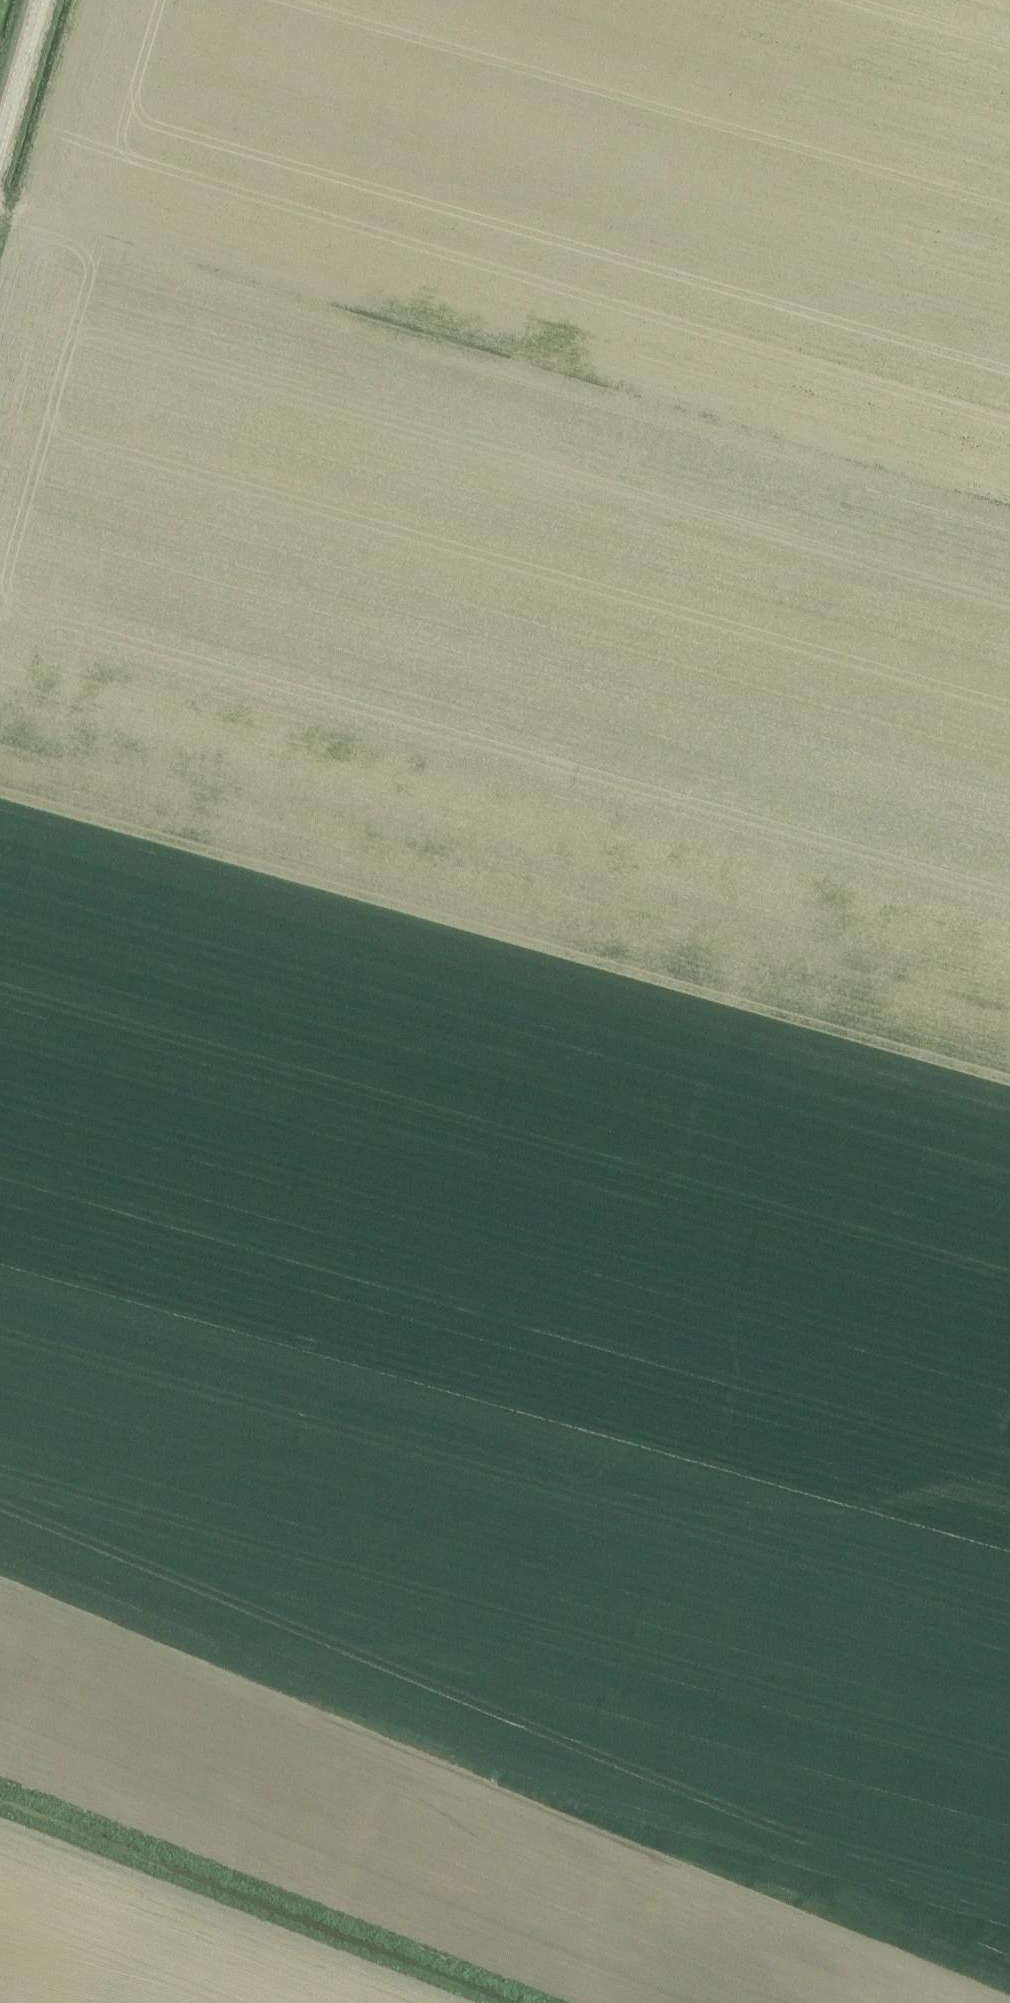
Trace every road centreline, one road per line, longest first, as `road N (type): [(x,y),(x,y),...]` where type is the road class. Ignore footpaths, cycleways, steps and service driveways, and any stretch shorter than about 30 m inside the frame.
road 1 (unclassified): [(0,138),(39,0)]

